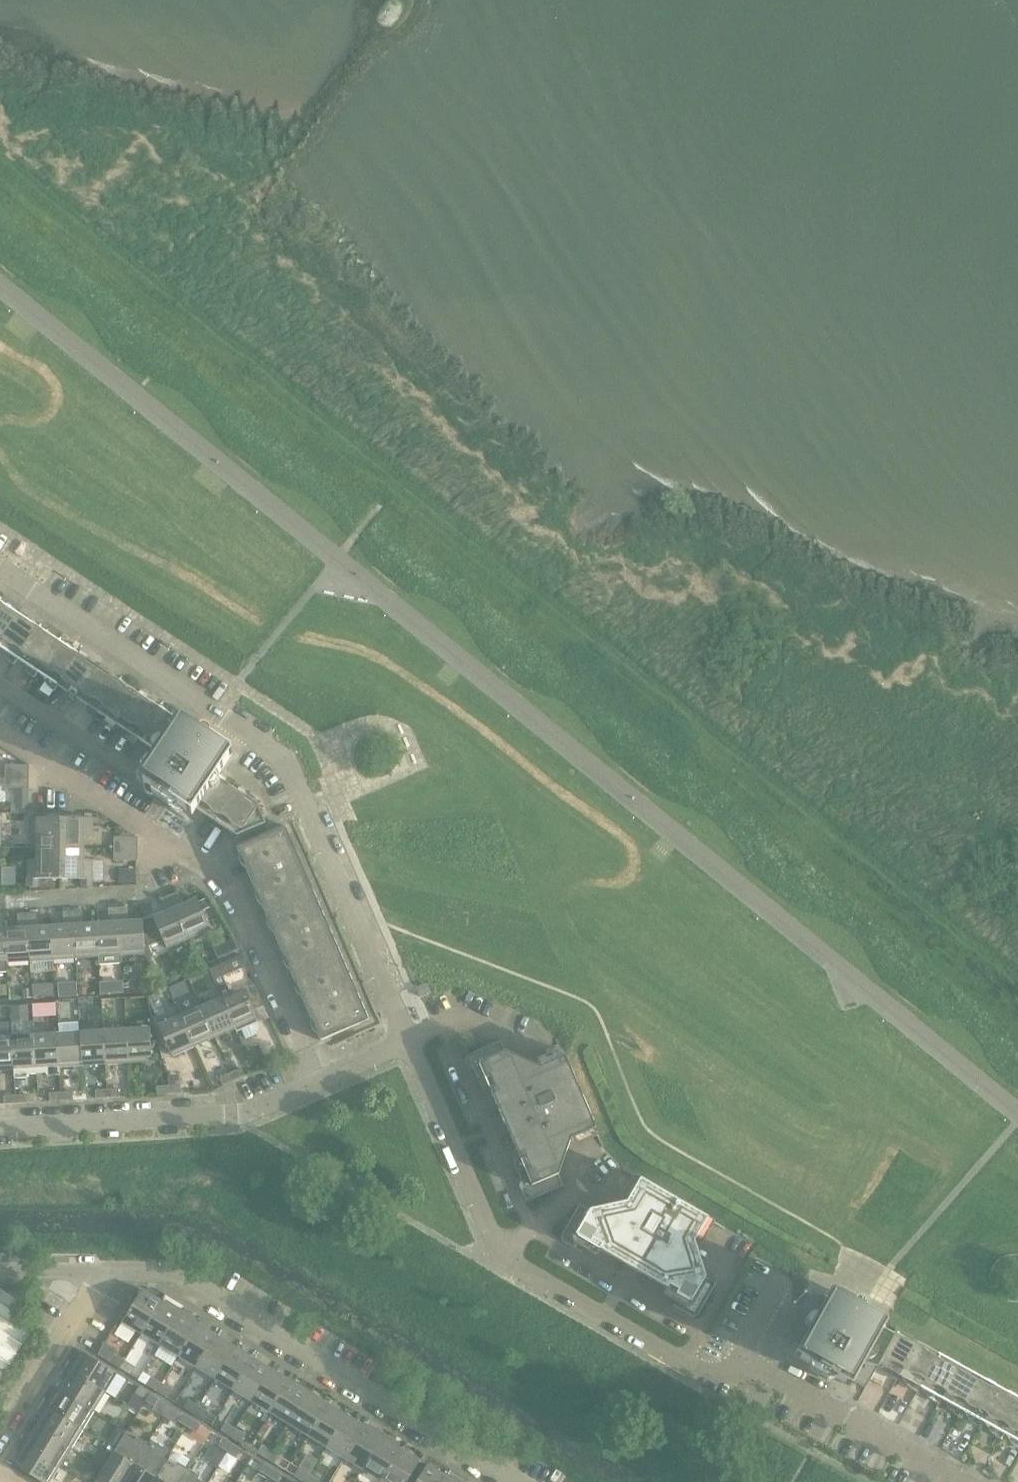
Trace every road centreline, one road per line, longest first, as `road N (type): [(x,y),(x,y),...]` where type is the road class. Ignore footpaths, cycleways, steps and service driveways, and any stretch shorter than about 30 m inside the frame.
road 1 (unclassified): [(0,570),(290,763),(409,1039)]
road 2 (unclassified): [(748,1364),(706,1371),(503,1259),(409,1039)]
road 3 (residential): [(0,734),(222,884),(243,913),(314,1083)]
road 4 (residential): [(106,1273),(174,1273),(509,1481)]
road 5 (residential): [(0,1131),(233,1117),(314,1083)]
road 6 (residential): [(958,1481),(748,1364)]
road 7 (residential): [(0,1441),(106,1273)]

